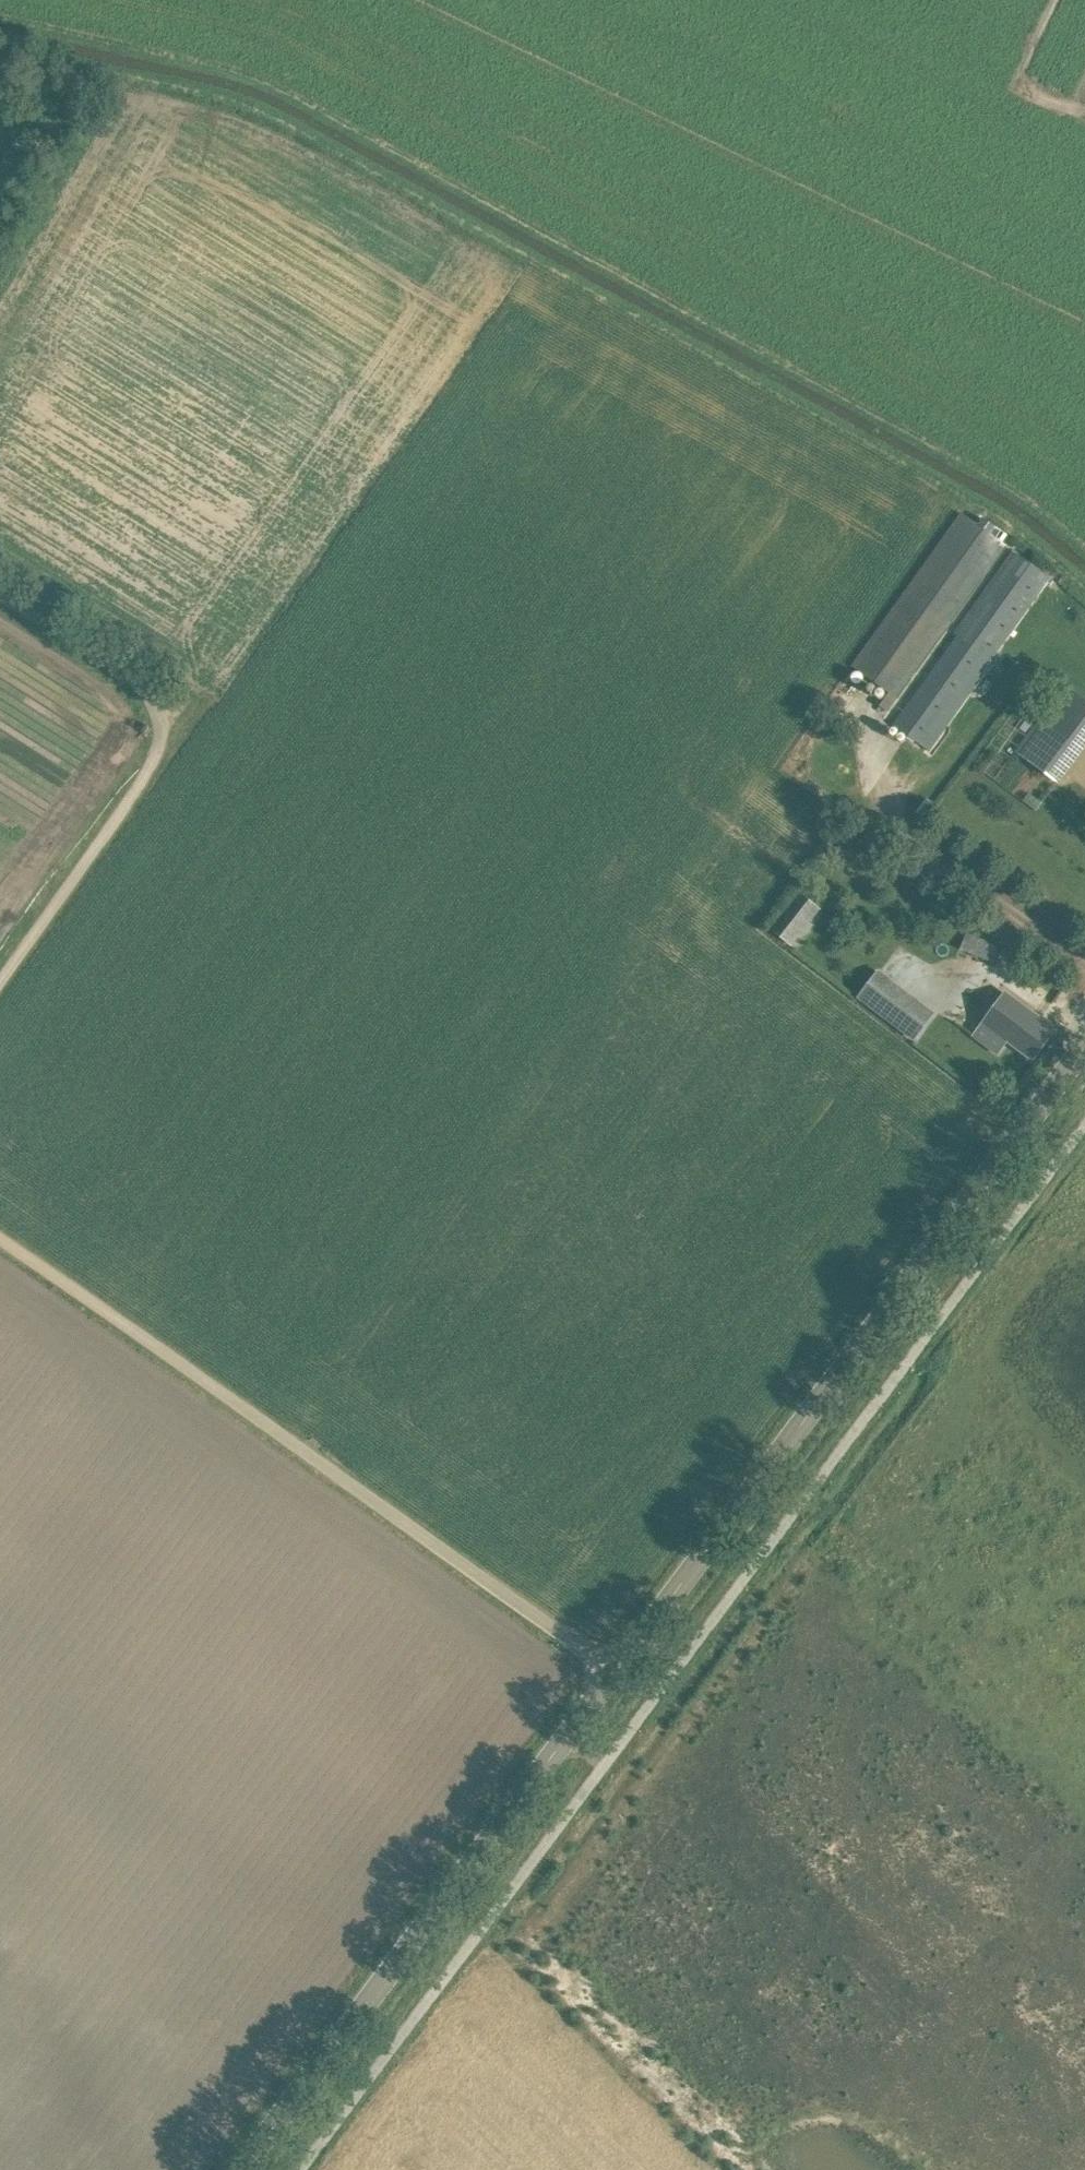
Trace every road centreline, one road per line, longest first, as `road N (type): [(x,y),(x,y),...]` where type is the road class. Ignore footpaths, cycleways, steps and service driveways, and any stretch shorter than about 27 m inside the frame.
road 1 (secondary): [(624,1670),(1084,1056)]
road 2 (unclassified): [(624,1670),(0,1230)]
road 3 (secondary): [(249,2169),(624,1670)]
road 4 (unclassified): [(0,992),(156,761),(168,703),(0,586)]

